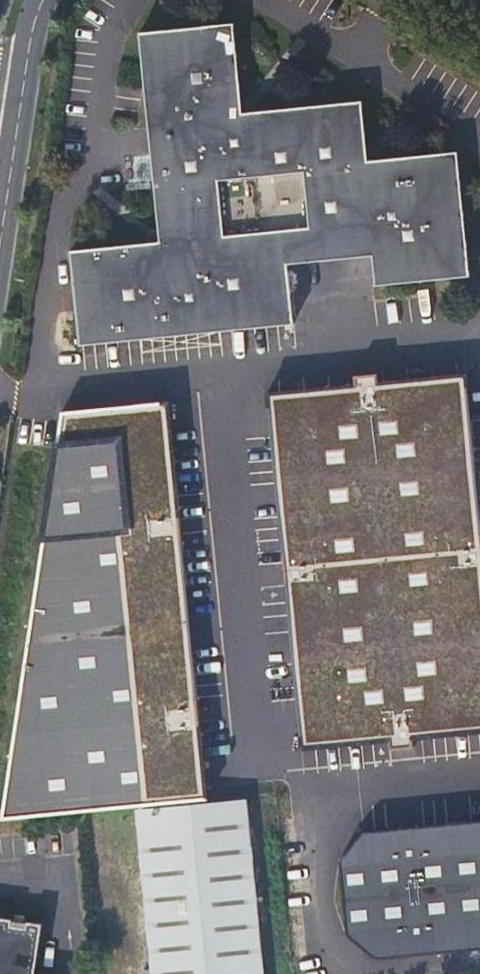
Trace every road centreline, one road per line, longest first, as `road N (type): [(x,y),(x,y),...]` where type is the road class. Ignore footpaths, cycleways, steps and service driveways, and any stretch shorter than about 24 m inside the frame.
road 1 (unclassified): [(46,0),(34,25),(0,255)]

